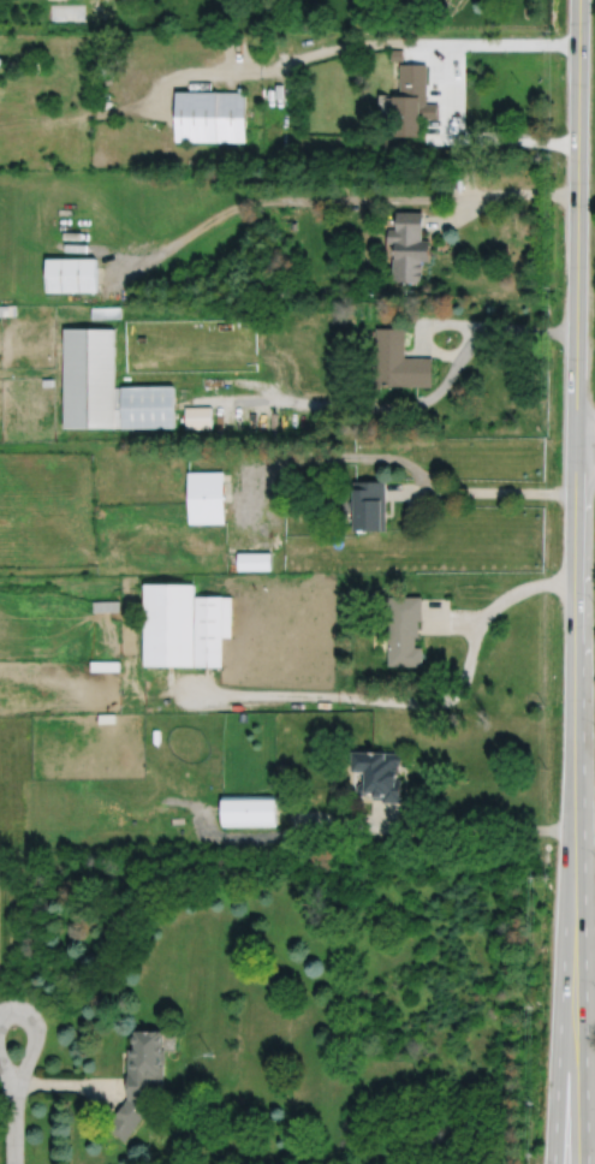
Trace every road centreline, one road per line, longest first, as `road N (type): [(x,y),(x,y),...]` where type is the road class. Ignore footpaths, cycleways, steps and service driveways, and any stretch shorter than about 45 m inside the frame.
road 1 (secondary): [(579,0),(575,441)]
road 2 (secondary): [(575,441),(577,830)]
road 3 (secondary): [(577,830),(564,927),(552,1163)]
road 4 (secondary): [(587,1163),(577,830)]
road 5 (residential): [(14,1163),(16,1037)]

